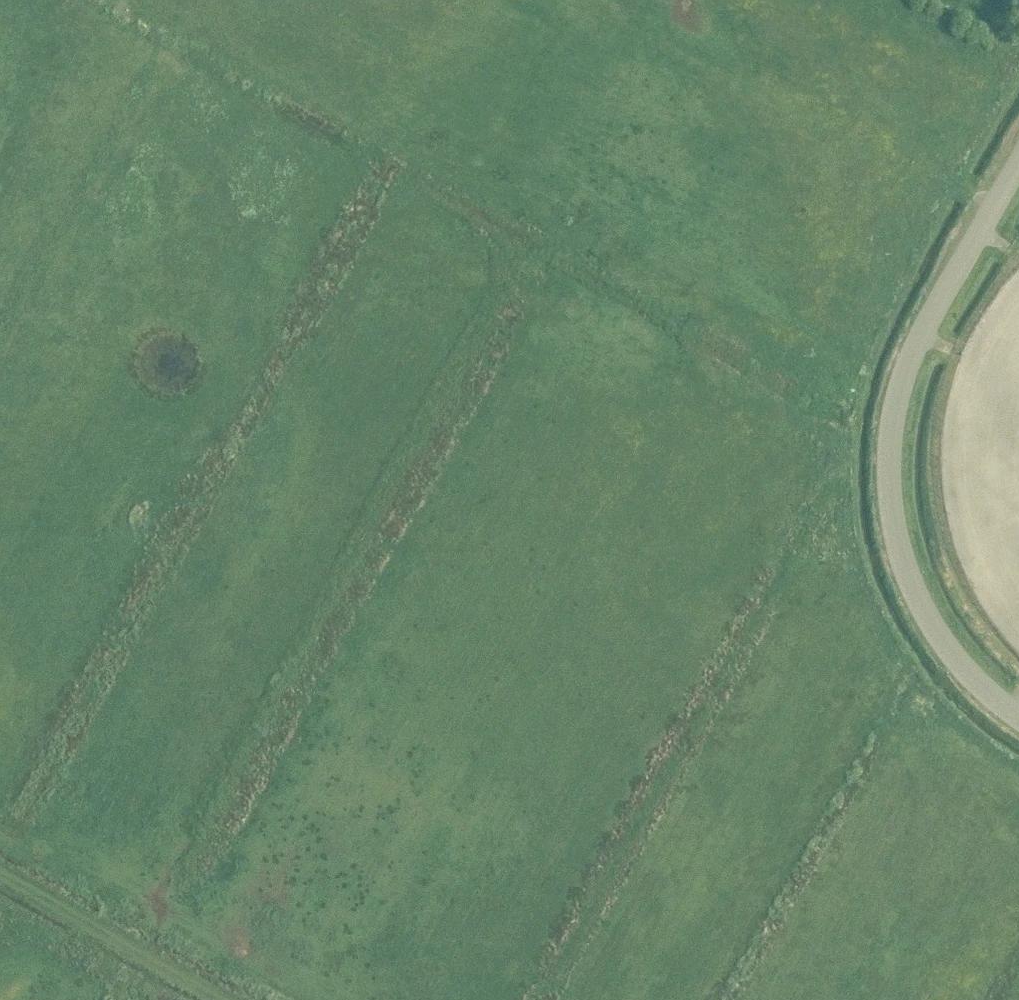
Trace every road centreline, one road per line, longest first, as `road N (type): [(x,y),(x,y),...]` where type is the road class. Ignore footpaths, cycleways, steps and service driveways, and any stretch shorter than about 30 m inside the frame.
road 1 (unclassified): [(1018,721),(964,672),(925,616),(901,555),(889,461),(898,398),(919,339),(1018,167)]
road 2 (track): [(221,999),(0,873)]

